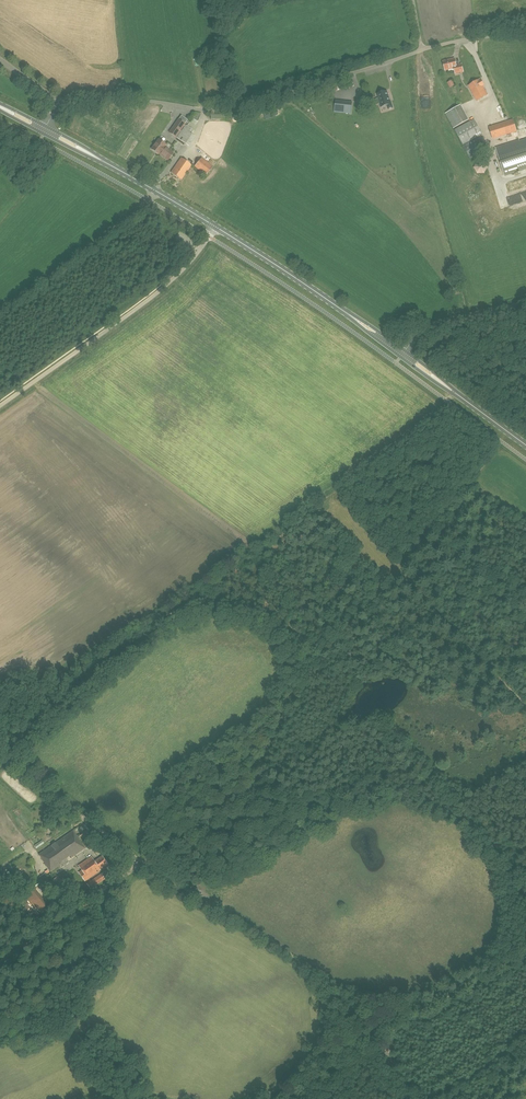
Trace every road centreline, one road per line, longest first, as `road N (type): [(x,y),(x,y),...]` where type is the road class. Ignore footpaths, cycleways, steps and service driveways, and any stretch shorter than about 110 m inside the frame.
road 1 (unclassified): [(60,103),(93,97),(237,109),(472,37),(525,37)]
road 2 (secondary): [(402,354),(216,227),(45,131)]
road 3 (unclassified): [(0,961),(142,863),(0,744)]
road 4 (unclassified): [(0,407),(164,287),(209,236)]
road 5 (unclassified): [(525,954),(371,1035),(411,1098)]
road 6 (secondary): [(525,446),(402,354)]
road 7 (track): [(398,567),(298,673)]
road 8 (unclassified): [(402,354),(434,325),(525,303)]
road 9 (track): [(298,673),(254,787)]

